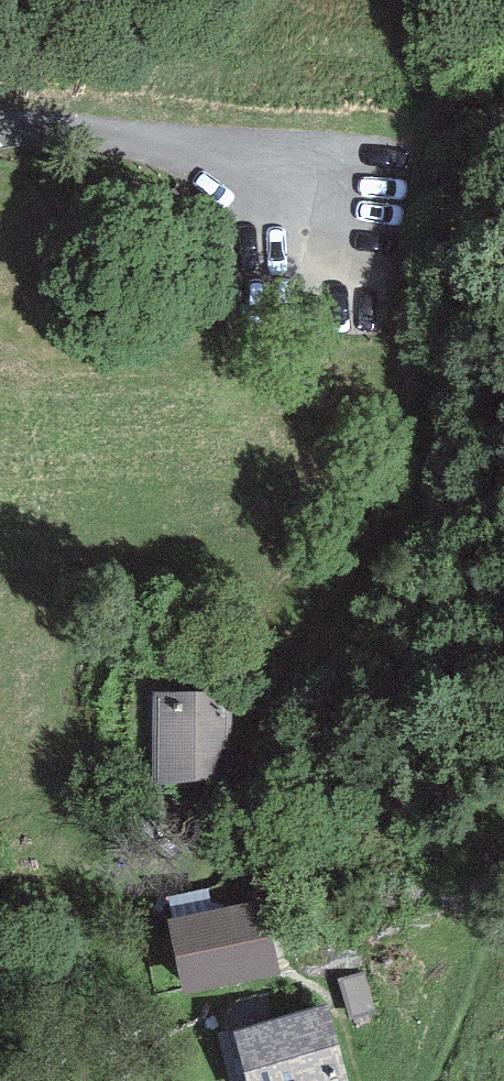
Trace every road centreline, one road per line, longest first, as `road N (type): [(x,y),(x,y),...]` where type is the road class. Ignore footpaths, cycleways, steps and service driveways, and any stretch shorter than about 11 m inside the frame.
road 1 (unclassified): [(0,124),(156,130),(404,161)]

